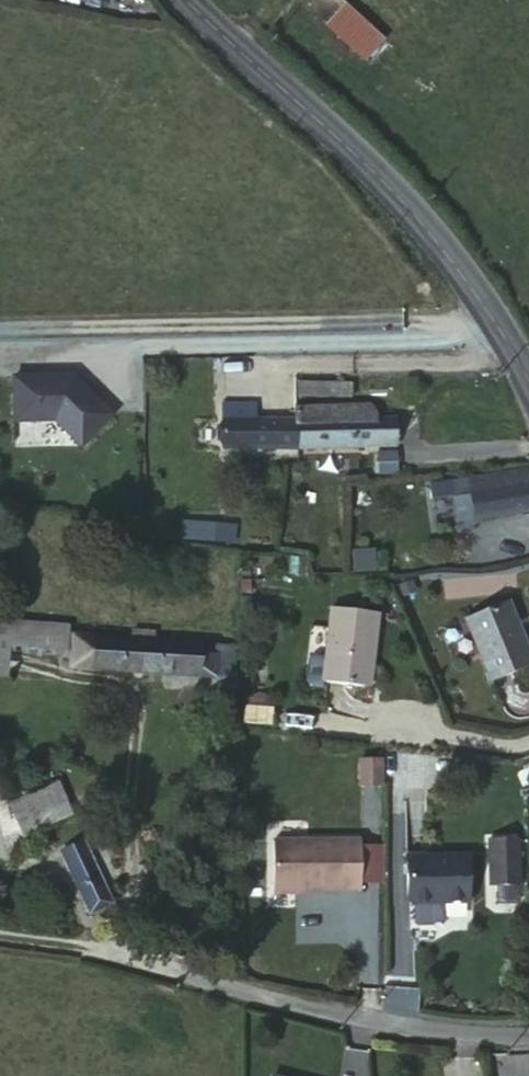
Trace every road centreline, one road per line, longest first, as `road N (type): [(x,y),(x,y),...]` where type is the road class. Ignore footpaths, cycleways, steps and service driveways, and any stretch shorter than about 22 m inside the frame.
road 1 (secondary): [(528,391),(353,165),(205,35),(178,0)]
road 2 (residential): [(528,1031),(385,1019),(109,952)]

